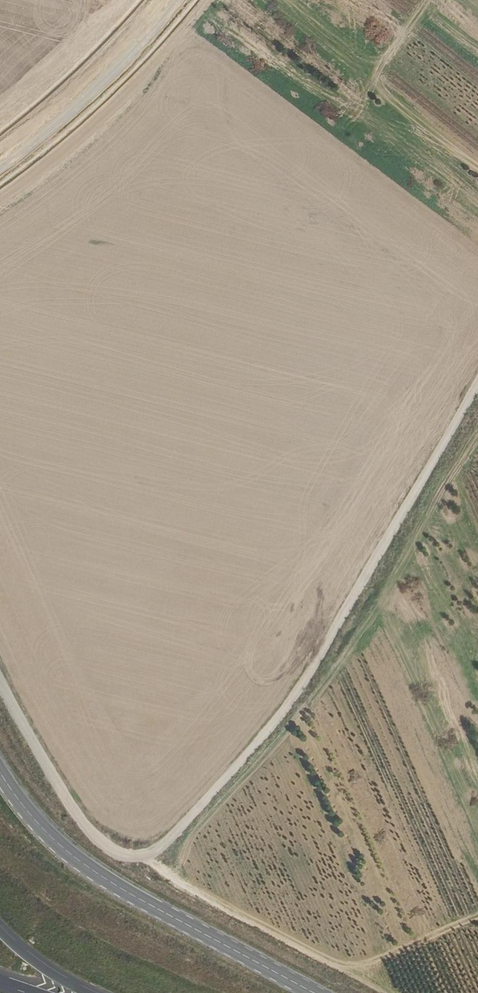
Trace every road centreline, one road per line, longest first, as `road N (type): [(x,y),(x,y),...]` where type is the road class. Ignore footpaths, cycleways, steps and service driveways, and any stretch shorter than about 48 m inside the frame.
road 1 (track): [(0,675),(87,827),(115,849),(159,849),(287,713),(477,394)]
road 2 (tertiary): [(314,992),(99,877),(42,827),(0,773)]
road 3 (secondary): [(163,0),(75,100),(0,158)]

